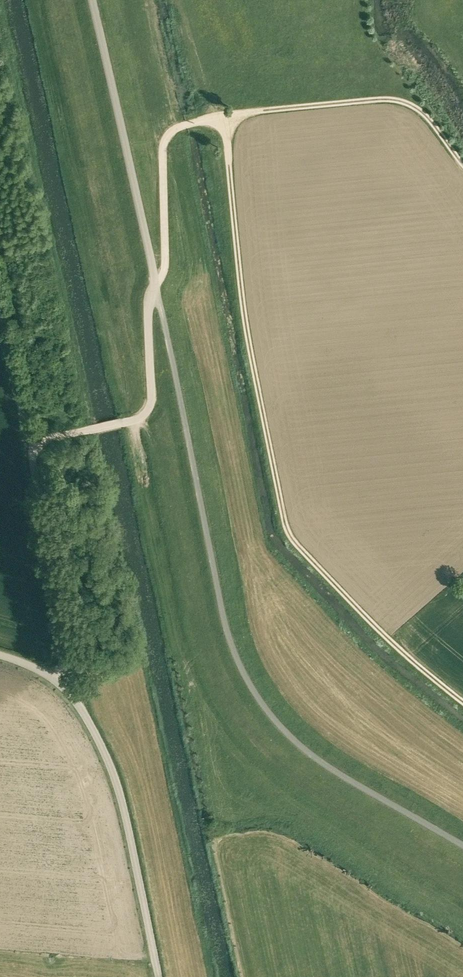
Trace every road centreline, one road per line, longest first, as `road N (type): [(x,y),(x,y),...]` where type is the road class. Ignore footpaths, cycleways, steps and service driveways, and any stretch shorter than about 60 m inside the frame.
road 1 (track): [(224,116),(245,318),(287,530),(384,634),(462,701)]
road 2 (unclassified): [(92,0),(156,287),(150,395),(136,417),(30,444)]
road 3 (unclassified): [(160,976),(115,776),(64,686)]
road 4 (track): [(224,116),(406,102),(462,164)]
road 5 (unclassified): [(64,686),(70,623),(30,444)]
road 6 (track): [(156,287),(164,270),(165,139),(177,127),(224,116)]

